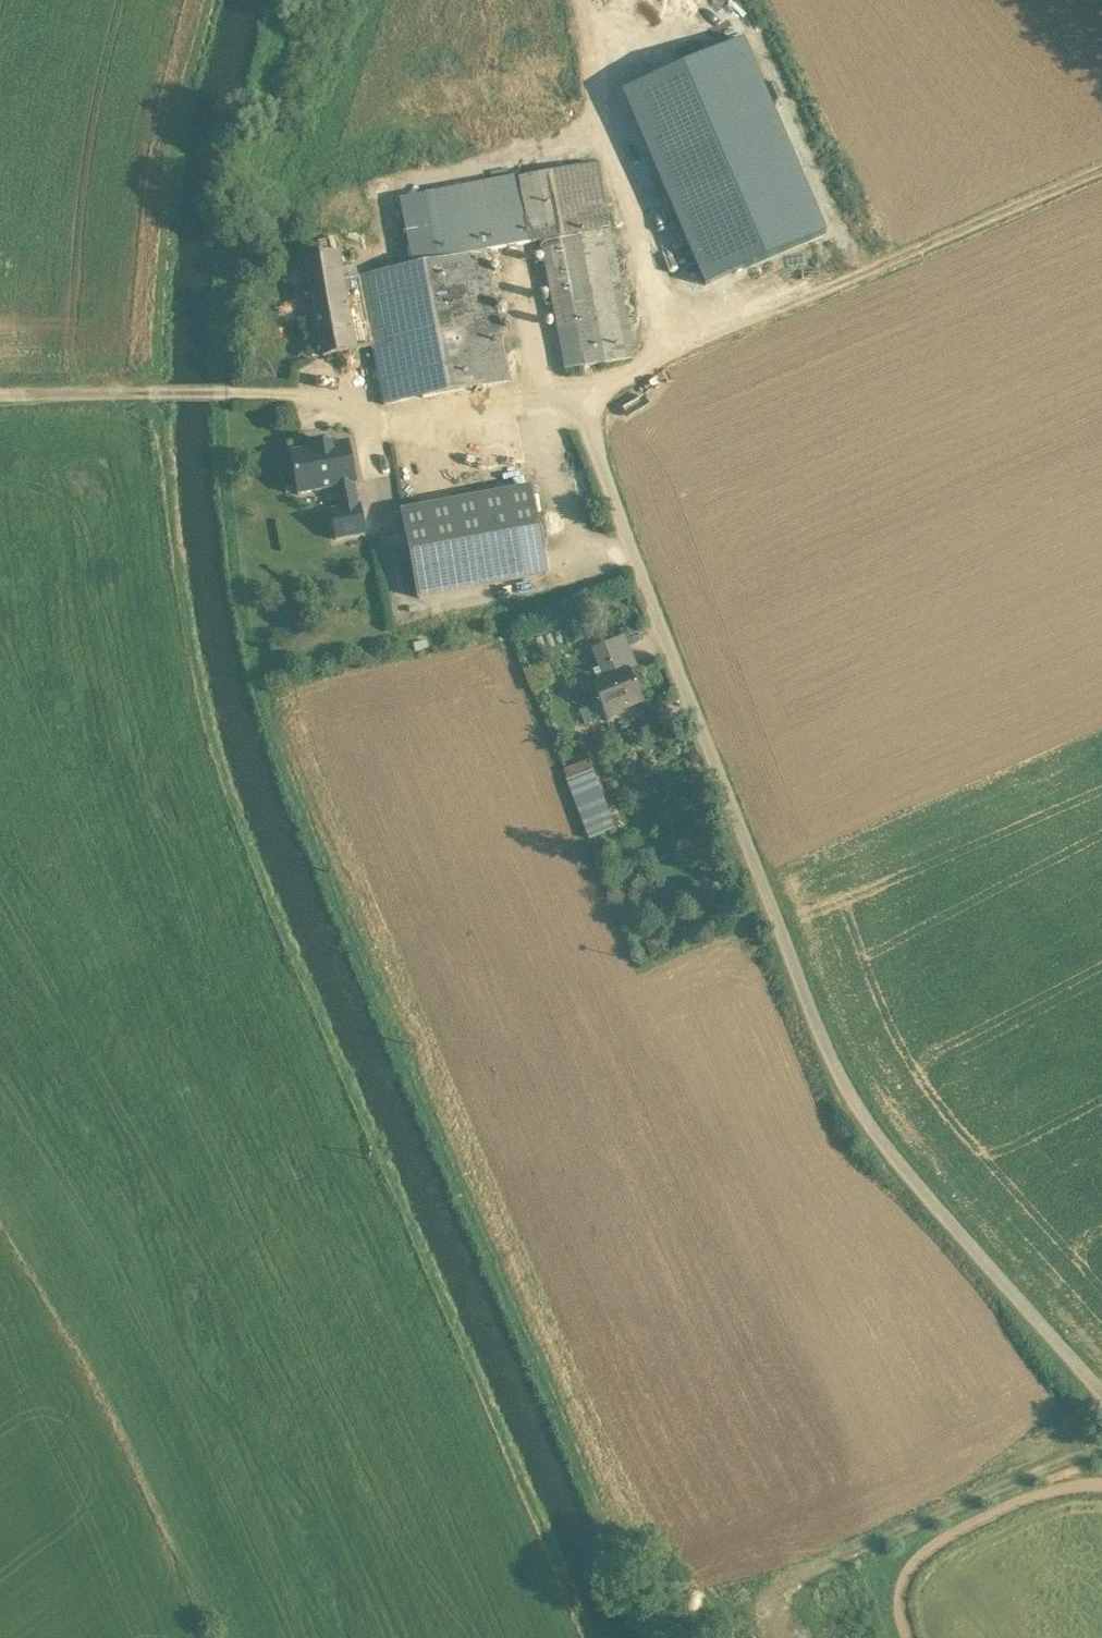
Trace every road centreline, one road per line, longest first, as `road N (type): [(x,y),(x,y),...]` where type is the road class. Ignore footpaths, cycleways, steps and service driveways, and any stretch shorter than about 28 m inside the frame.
road 1 (unclassified): [(1101,1399),(880,1154),(833,1072),(576,412)]
road 2 (track): [(576,412),(604,385),(1101,171)]
road 3 (track): [(230,394),(0,394)]

